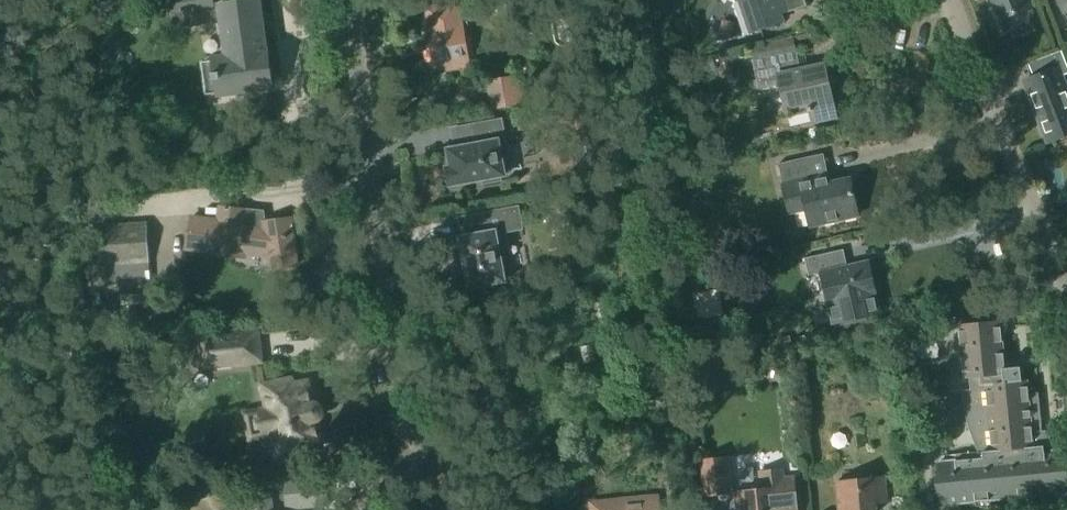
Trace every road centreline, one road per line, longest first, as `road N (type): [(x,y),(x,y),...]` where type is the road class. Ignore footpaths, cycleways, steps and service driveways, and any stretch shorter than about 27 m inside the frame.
road 1 (residential): [(435,509),(397,359),(347,0)]
road 2 (residential): [(1066,295),(950,0)]

